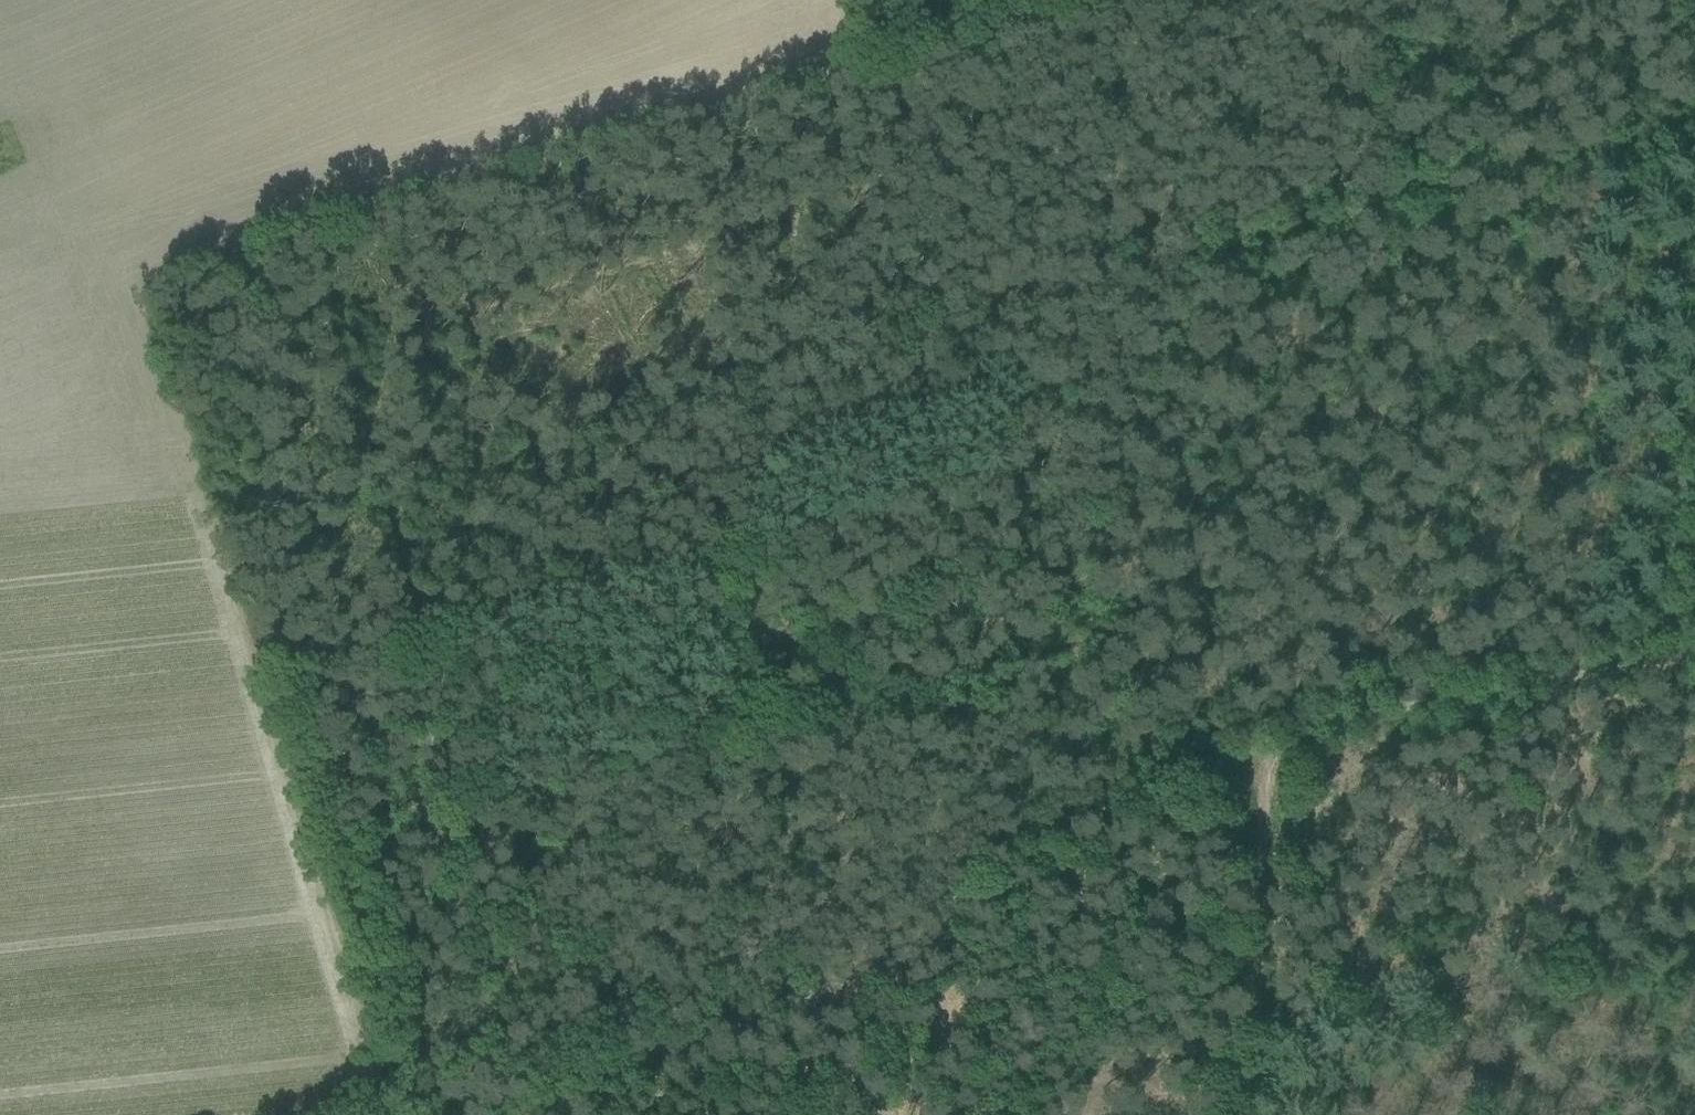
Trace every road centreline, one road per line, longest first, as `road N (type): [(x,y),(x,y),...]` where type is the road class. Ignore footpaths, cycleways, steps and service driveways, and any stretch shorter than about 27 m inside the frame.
road 1 (track): [(470,1114),(746,1001),(946,904),(1025,851),(1145,789),(1309,732),(1694,649)]
road 2 (track): [(1251,1114),(1255,756)]

